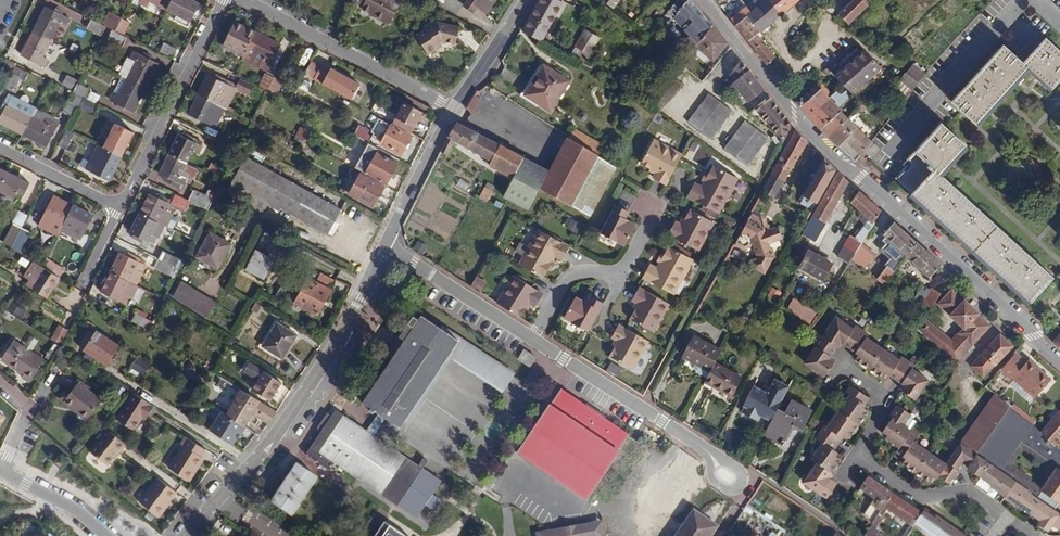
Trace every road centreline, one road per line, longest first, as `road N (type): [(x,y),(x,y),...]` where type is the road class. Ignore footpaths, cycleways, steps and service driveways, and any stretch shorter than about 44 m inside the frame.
road 1 (residential): [(1059,360),(798,119),(699,0)]
road 2 (residential): [(385,244),(727,466)]
road 3 (tertiary): [(190,535),(280,430),(385,244)]
road 4 (residential): [(453,107),(245,0)]
road 5 (residential): [(222,0),(122,206)]
road 6 (residential): [(1034,535),(967,490),(918,496),(859,455)]
road 7 (tertiary): [(385,244),(453,107)]
road 8 (residential): [(859,455),(887,396),(844,368),(829,389)]
road 9 (residential): [(122,206),(0,146)]
road 10 (tertiary): [(453,107),(527,0)]
road 11 (residential): [(1,468),(79,510),(108,535)]

